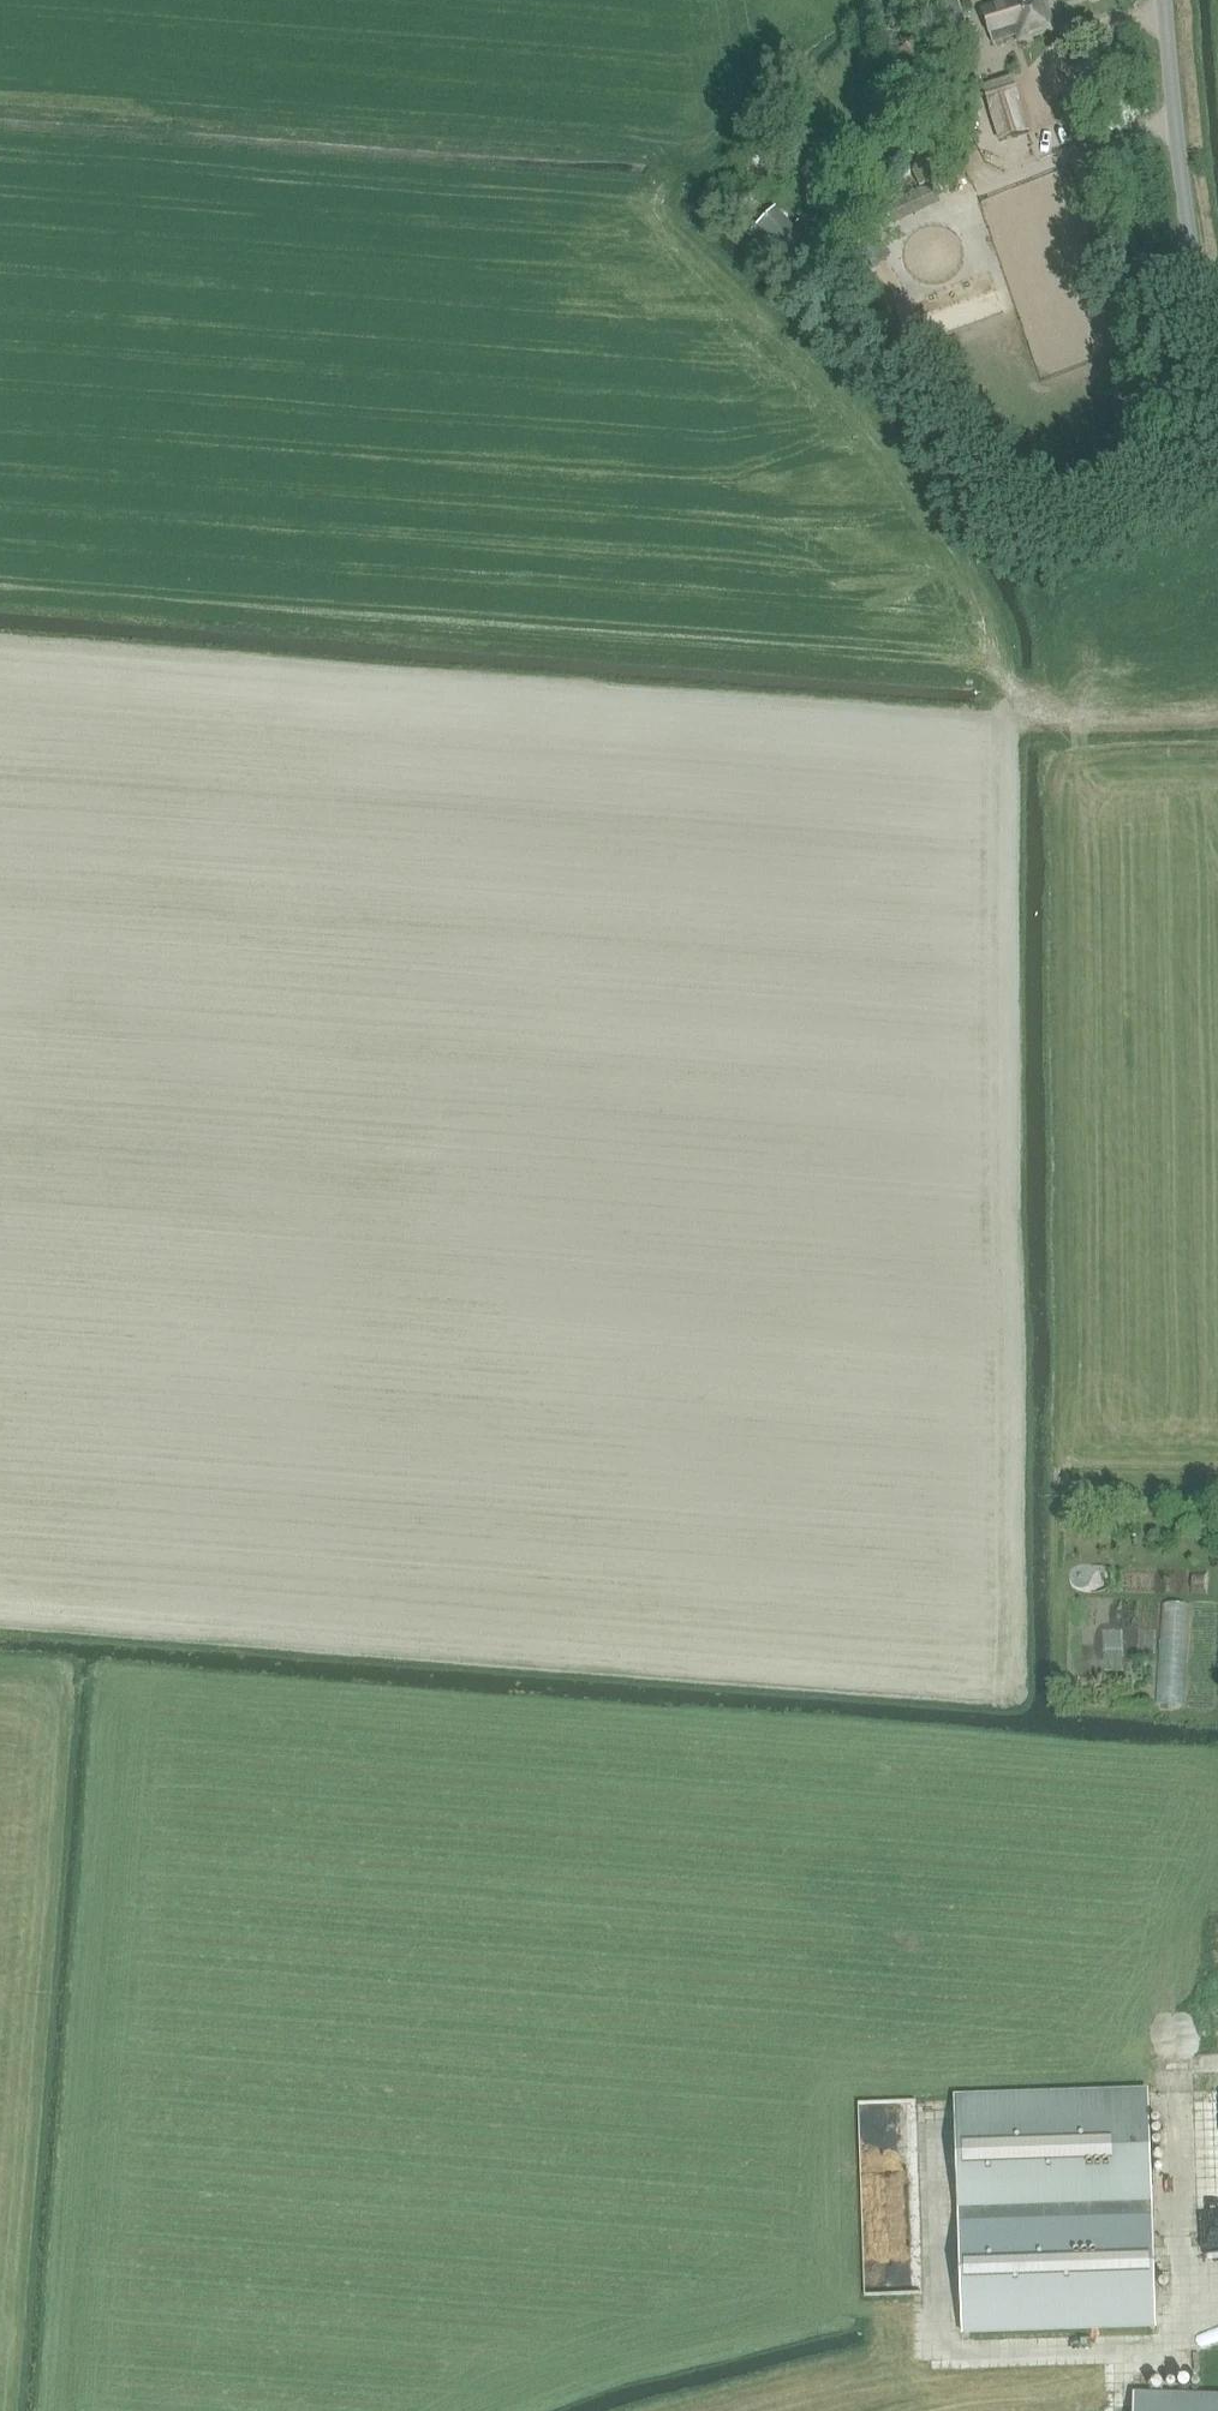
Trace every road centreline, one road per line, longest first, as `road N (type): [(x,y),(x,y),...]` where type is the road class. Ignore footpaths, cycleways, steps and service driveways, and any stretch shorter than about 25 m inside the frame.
road 1 (unclassified): [(1217,380),(1186,203),(1165,0)]

